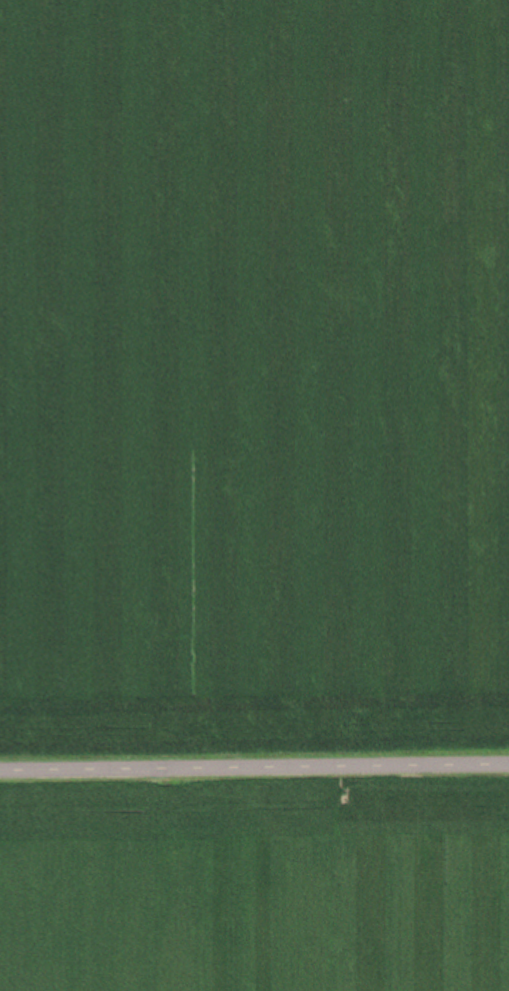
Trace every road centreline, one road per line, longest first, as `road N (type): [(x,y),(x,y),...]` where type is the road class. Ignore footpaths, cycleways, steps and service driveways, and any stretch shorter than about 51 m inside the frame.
road 1 (residential): [(0,774),(508,768)]

